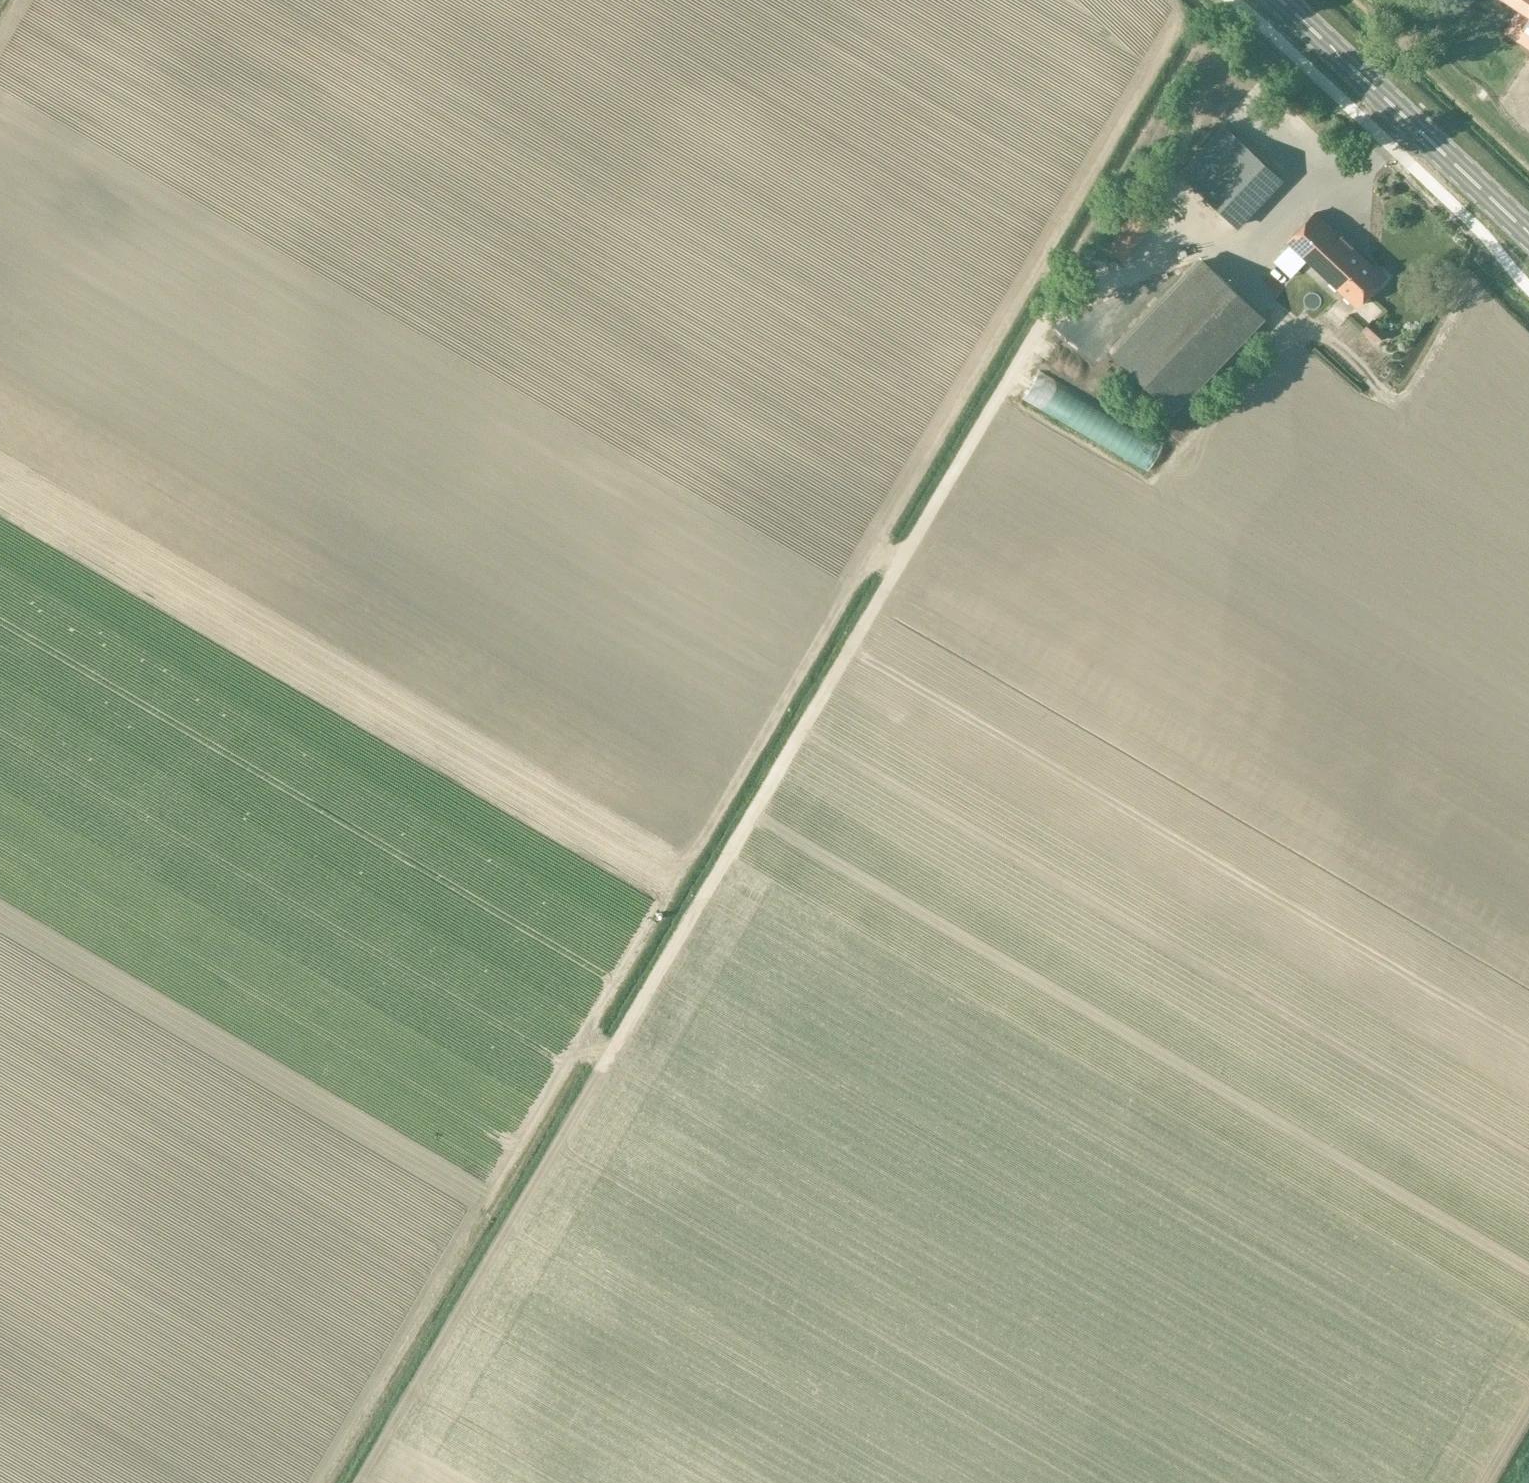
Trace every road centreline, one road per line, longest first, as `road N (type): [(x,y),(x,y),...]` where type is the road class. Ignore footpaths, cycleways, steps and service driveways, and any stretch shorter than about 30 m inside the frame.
road 1 (track): [(1165,90),(345,1482)]
road 2 (secondary): [(1528,235),(1280,0)]

